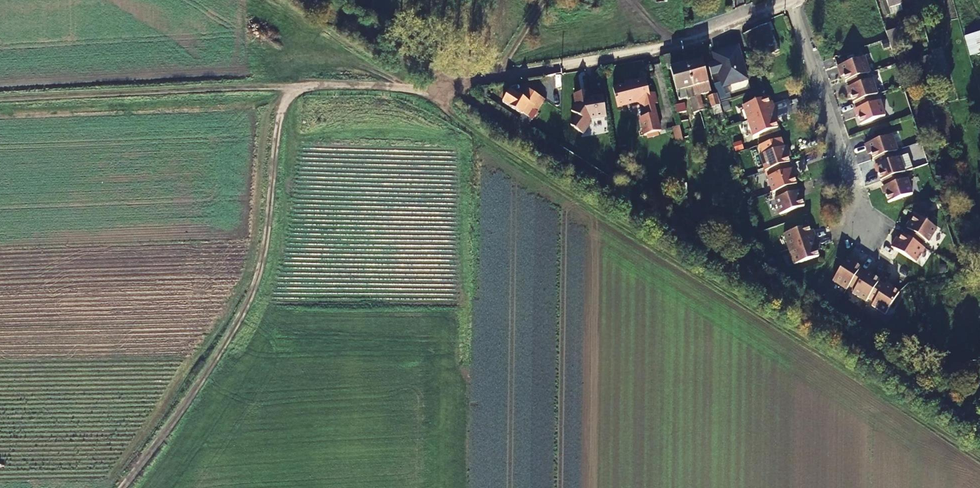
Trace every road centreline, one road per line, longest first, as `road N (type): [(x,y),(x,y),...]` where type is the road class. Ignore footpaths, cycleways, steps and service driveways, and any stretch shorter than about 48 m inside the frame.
road 1 (track): [(412,89),(979,459)]
road 2 (track): [(412,89),(291,91),(279,126),(262,259),(237,322),(204,383),(120,487)]
road 3 (residential): [(795,0),(656,49),(412,89)]
road 4 (track): [(0,101),(245,85),(291,91)]

